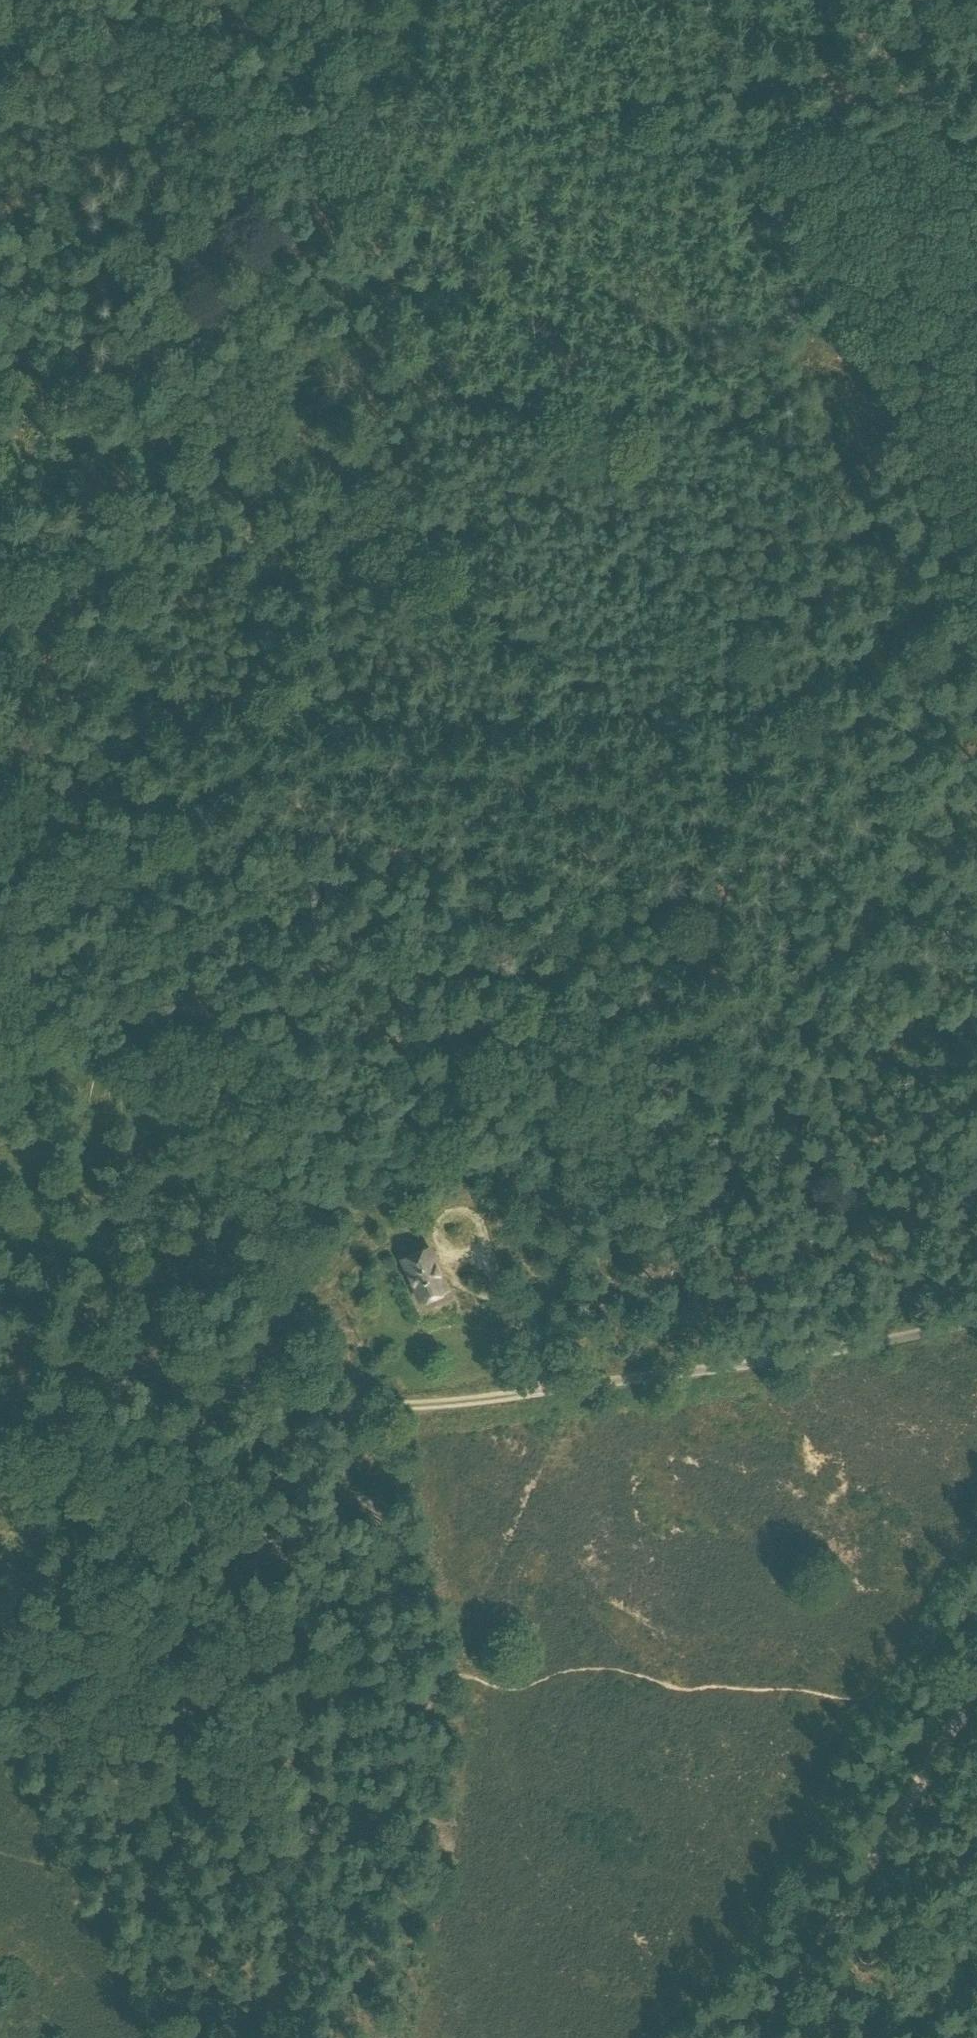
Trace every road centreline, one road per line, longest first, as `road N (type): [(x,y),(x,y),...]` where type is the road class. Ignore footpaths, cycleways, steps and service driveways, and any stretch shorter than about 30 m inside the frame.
road 1 (track): [(976,119),(845,81),(729,91),(471,142),(450,155),(380,371),(265,662),(251,725),(268,783),(318,812),(669,904),(714,827),(727,677),(728,504)]
road 2 (track): [(0,1282),(132,1351),(327,1407),(638,1377)]
road 3 (track): [(669,904),(661,976),(601,1139),(590,1382)]
road 4 (track): [(760,2037),(976,1673)]
road 5 (track): [(728,504),(729,91)]
road 6 (track): [(281,2037),(437,1691)]
road 7 (unclassified): [(638,1377),(976,1323)]

